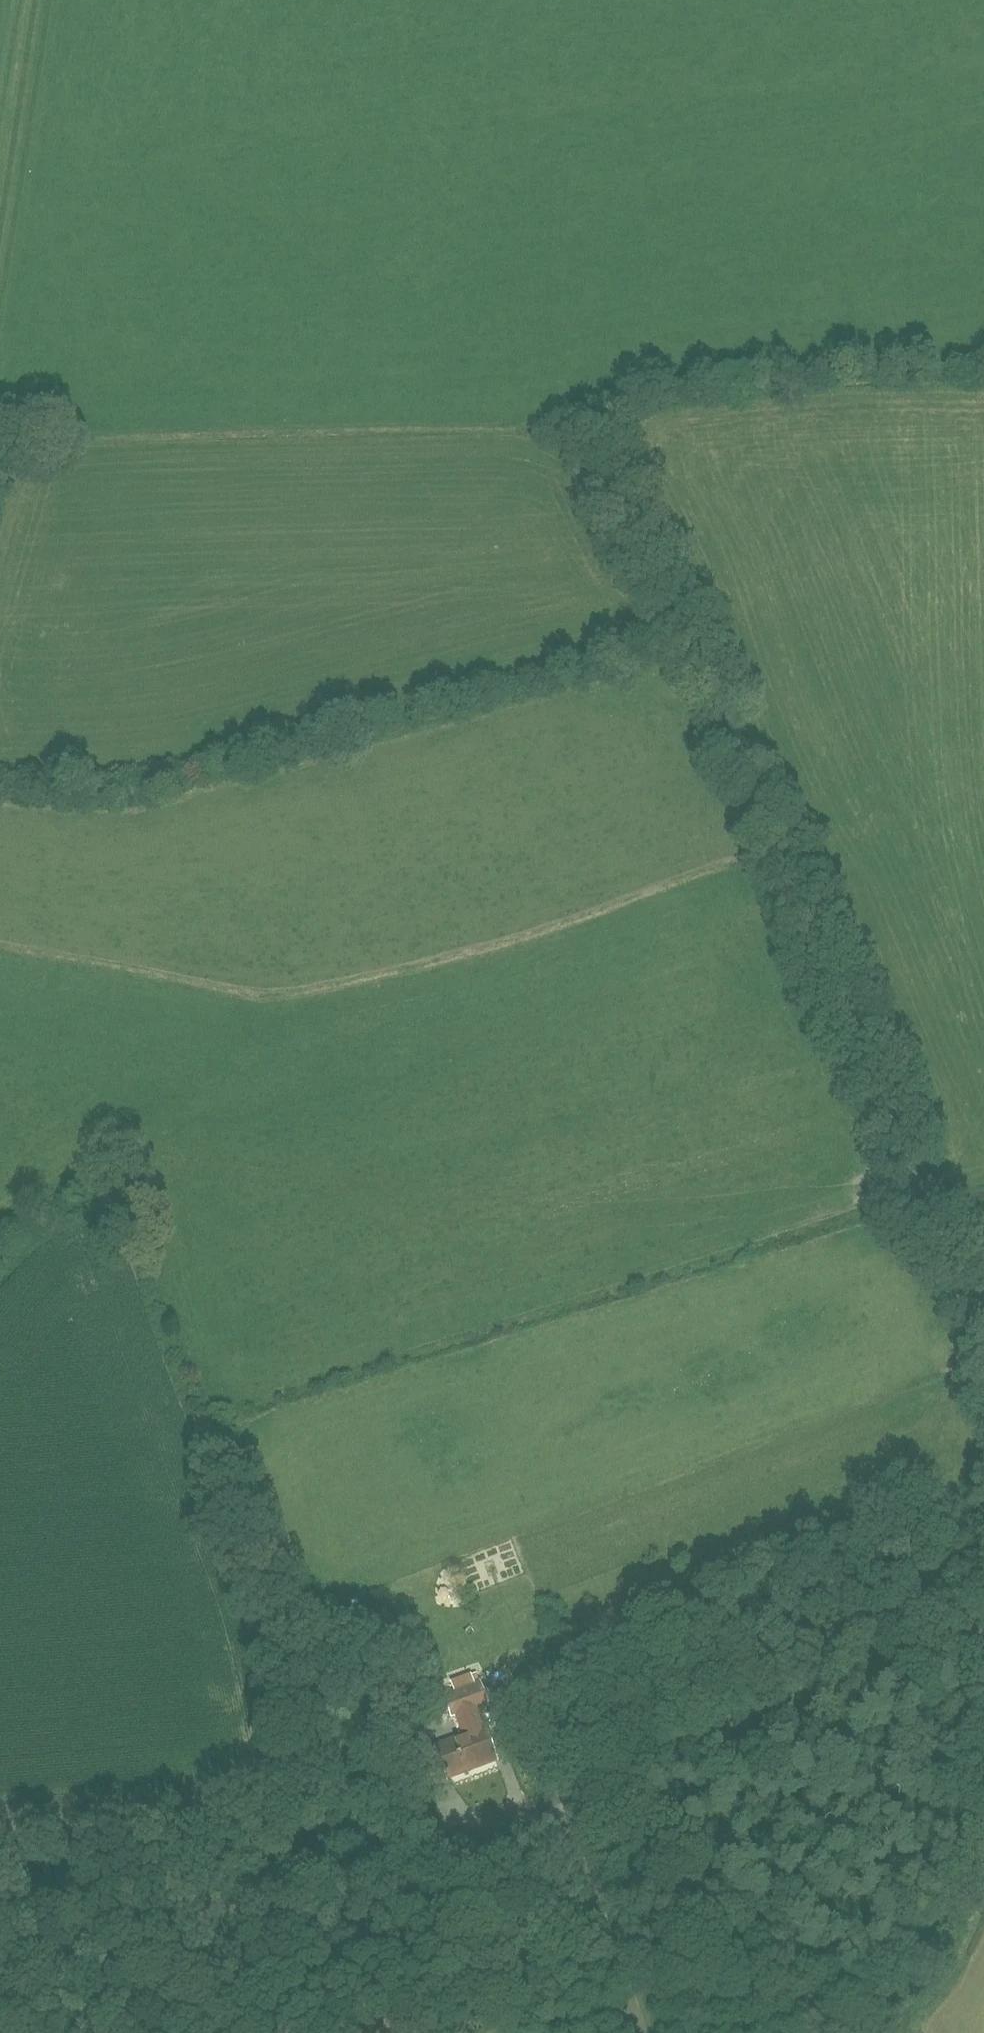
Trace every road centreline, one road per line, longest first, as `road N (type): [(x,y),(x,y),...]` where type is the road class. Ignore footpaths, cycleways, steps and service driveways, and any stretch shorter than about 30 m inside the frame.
road 1 (unclassified): [(0,1971),(557,1798)]
road 2 (unclassified): [(557,1798),(831,1688),(983,1616)]
road 3 (unclassified): [(642,2032),(557,1798)]

